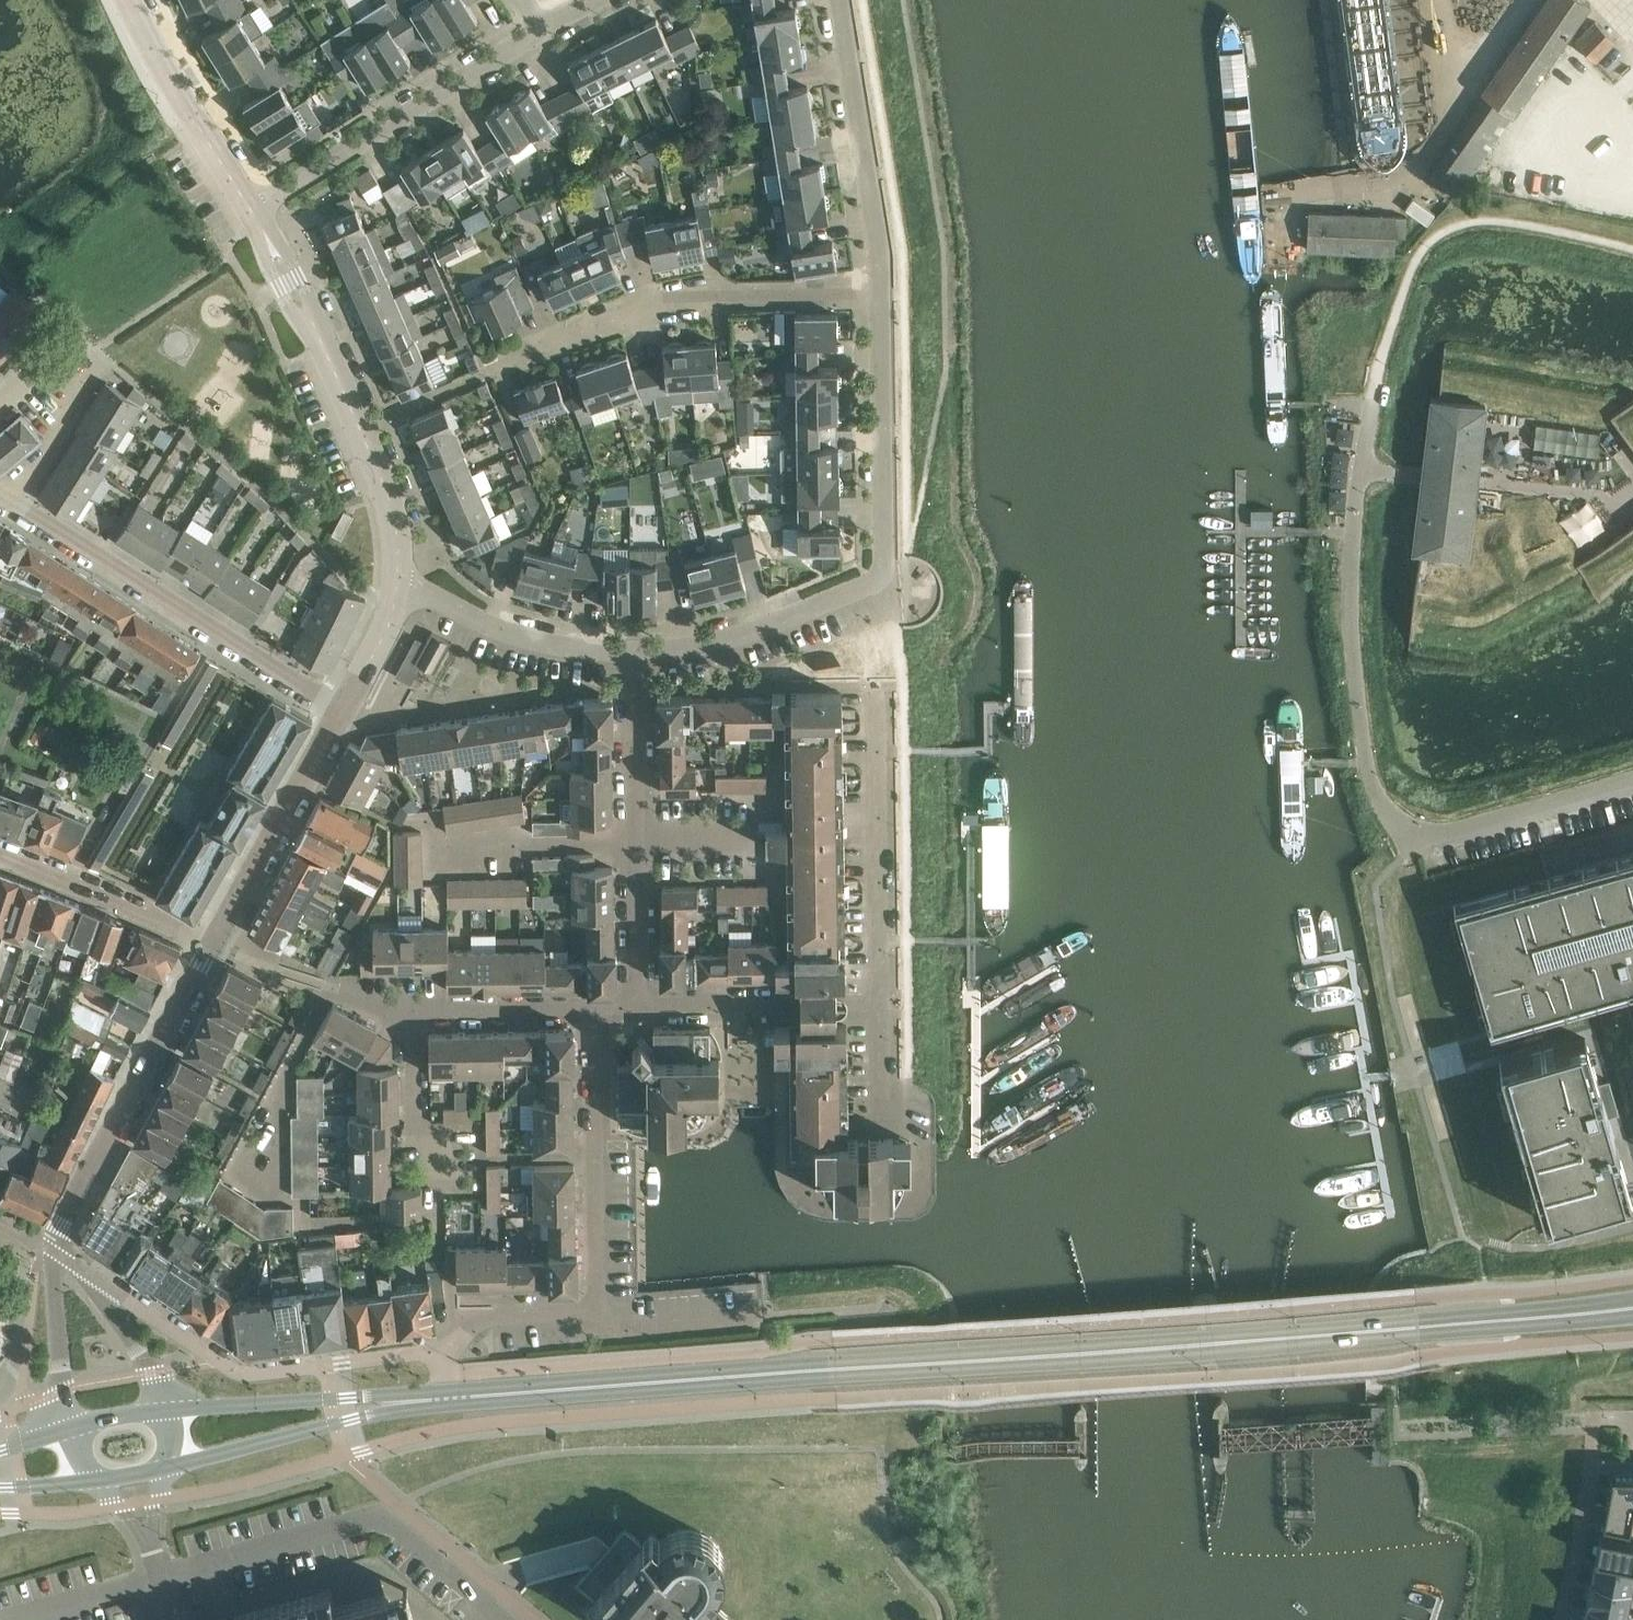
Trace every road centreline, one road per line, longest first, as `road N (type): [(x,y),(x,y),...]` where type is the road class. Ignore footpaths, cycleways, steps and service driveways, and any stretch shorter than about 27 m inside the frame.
road 1 (tertiary): [(452,1396),(1632,1307)]
road 2 (unclassified): [(1419,841),(1371,781),(1362,735),(1352,549),(1375,399)]
road 3 (residential): [(445,1351),(238,1373),(55,1252)]
road 4 (residential): [(484,375),(662,296),(882,293)]
road 5 (unclassified): [(343,713),(5,499)]
road 6 (unclassified): [(397,578),(383,480),(252,212)]
road 7 (residential): [(162,1578),(381,1518),(502,1619)]
road 8 (unclassified): [(55,1252),(61,1225),(213,944)]
road 9 (unclassified): [(252,212),(541,28)]
road 10 (residential): [(882,1003),(879,689)]
road 11 (unclassified): [(599,1310),(593,1006)]
road 12 (residential): [(867,584),(884,560),(882,293)]
road 13 (residential): [(882,293),(839,0)]
road 14 (tertiary): [(169,1468),(452,1396)]
road 15 (tertiary): [(452,1396),(170,1408)]
road 16 (unclassified): [(213,944),(343,713)]
road 17 (residential): [(635,652),(507,632),(397,578)]
road 18 (unclassified): [(252,212),(130,0)]
road 19 (residential): [(867,584),(722,640),(635,652)]
road 20 (residential): [(640,1005),(882,1003)]
road 21 (residential): [(213,944),(0,853)]
road 22 (residential): [(1632,778),(1419,841)]
road 23 (residential): [(75,331),(105,358),(5,499)]
road 24 (residential): [(437,1204),(415,1114),(413,1007)]
road 25 (unclassified): [(170,1408),(133,1341),(55,1252)]
road 26 (unclassified): [(639,838),(635,652)]
road 27 (residential): [(413,1007),(593,1006)]
road 28 (unclassified): [(55,1252),(71,1428)]
road 29 (unclassified): [(599,1310),(627,1334),(762,1323)]
road 30 (residential): [(640,1005),(639,838)]
road 31 (unclassified): [(445,1351),(482,1320),(599,1310)]
road 32 (unclassified): [(343,713),(393,611),(397,578)]
road 33 (residential): [(884,1130),(882,1003)]

